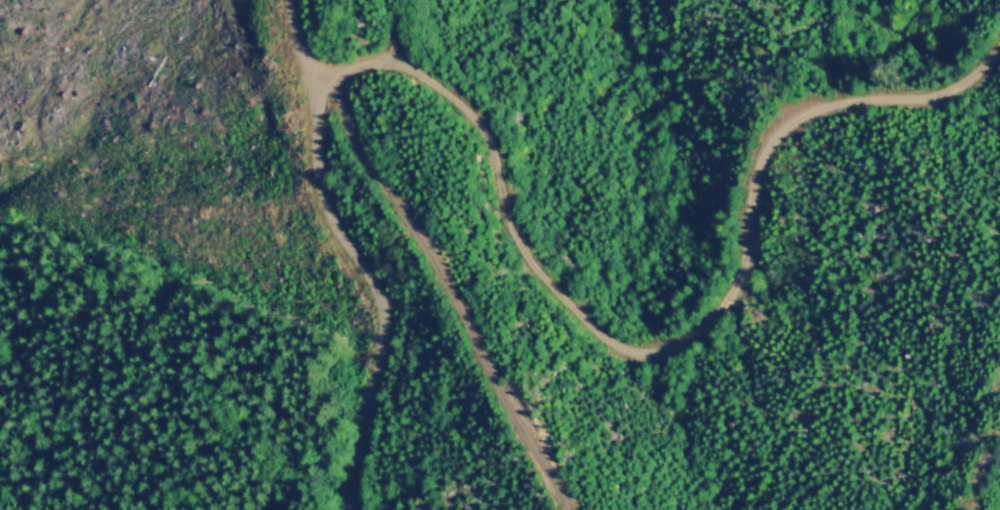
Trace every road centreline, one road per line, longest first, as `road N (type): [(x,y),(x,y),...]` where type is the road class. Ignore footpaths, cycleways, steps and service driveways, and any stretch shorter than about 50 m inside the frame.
road 1 (track): [(999,41),(953,91),(837,101),(790,118),(771,135),(754,173),(742,274),(692,335),(655,353),(635,353),(598,334),(539,270),(512,230),(495,138),(461,101),(424,73),(384,59),(325,83),(313,139),(320,194),(378,294),(381,319),(351,509)]
road 2 (track): [(568,509),(453,286),(304,53),(291,0)]

